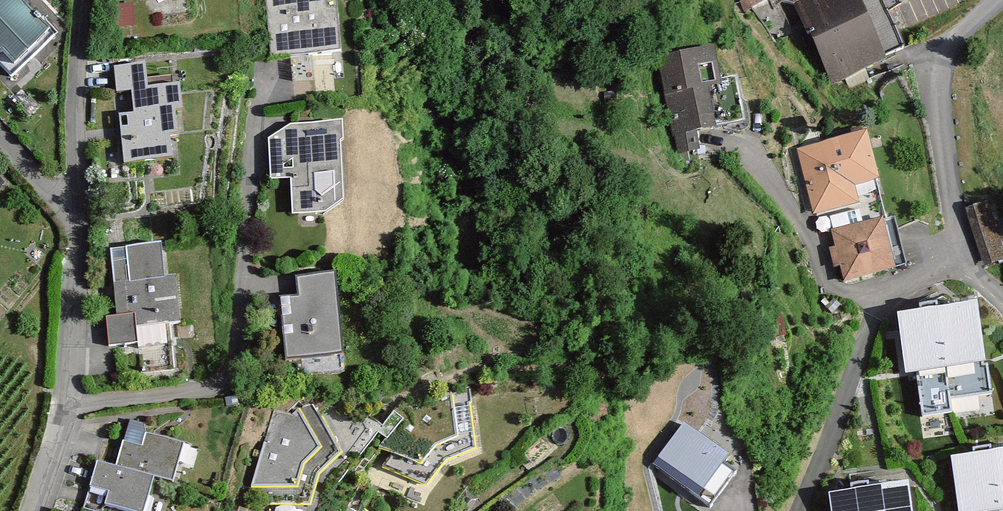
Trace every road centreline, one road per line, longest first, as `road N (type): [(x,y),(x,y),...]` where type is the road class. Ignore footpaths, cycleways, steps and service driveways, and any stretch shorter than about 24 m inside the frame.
road 1 (residential): [(1000,0),(932,63),(974,275),(1002,304)]
road 2 (residential): [(31,510),(65,406),(75,325),(75,214)]
road 3 (residential): [(75,214),(79,0)]

